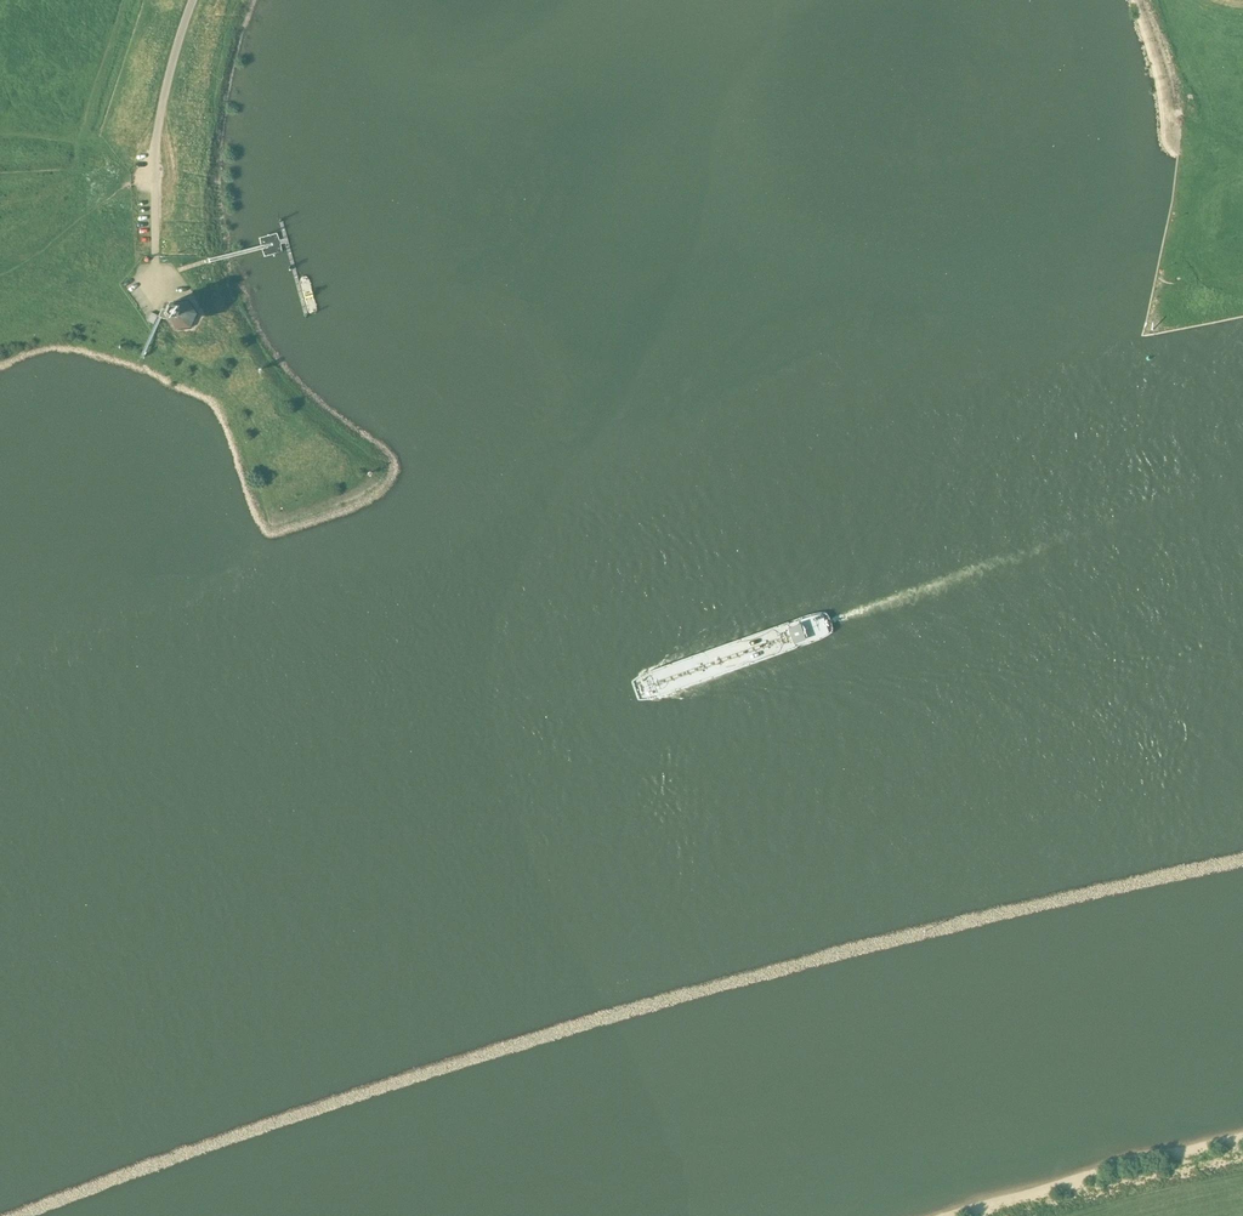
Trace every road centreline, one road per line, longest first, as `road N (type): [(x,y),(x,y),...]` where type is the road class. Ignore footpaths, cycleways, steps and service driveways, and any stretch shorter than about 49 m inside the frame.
road 1 (unclassified): [(193,0),(156,137),(155,256)]

